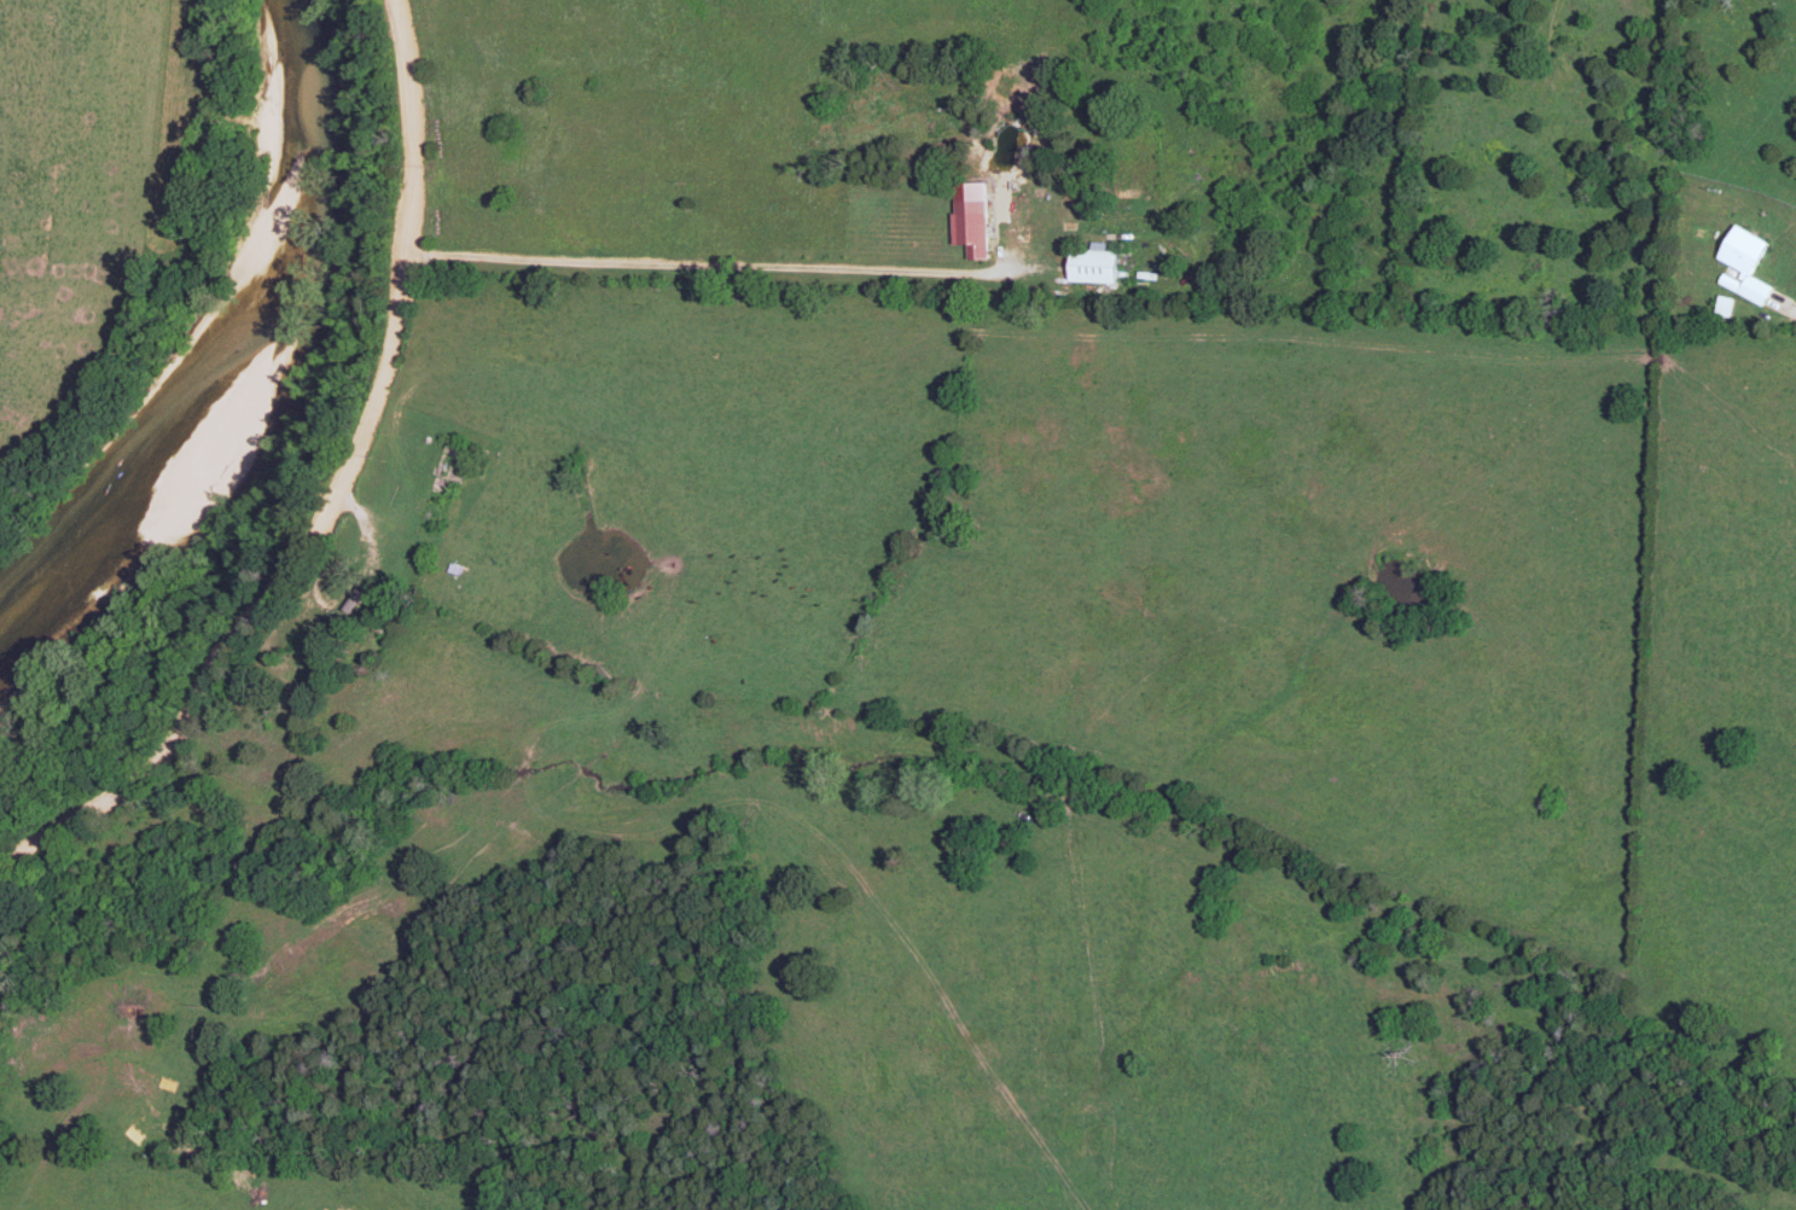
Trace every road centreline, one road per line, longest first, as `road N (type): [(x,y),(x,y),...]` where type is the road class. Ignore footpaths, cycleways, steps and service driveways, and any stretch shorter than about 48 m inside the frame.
road 1 (residential): [(0,919),(149,808),(359,506),(403,359),(423,83),(407,0)]
road 2 (residential): [(1620,263),(1649,170),(1693,97),(1795,61)]
road 3 (residential): [(1795,1010),(1762,967),(1701,938)]

